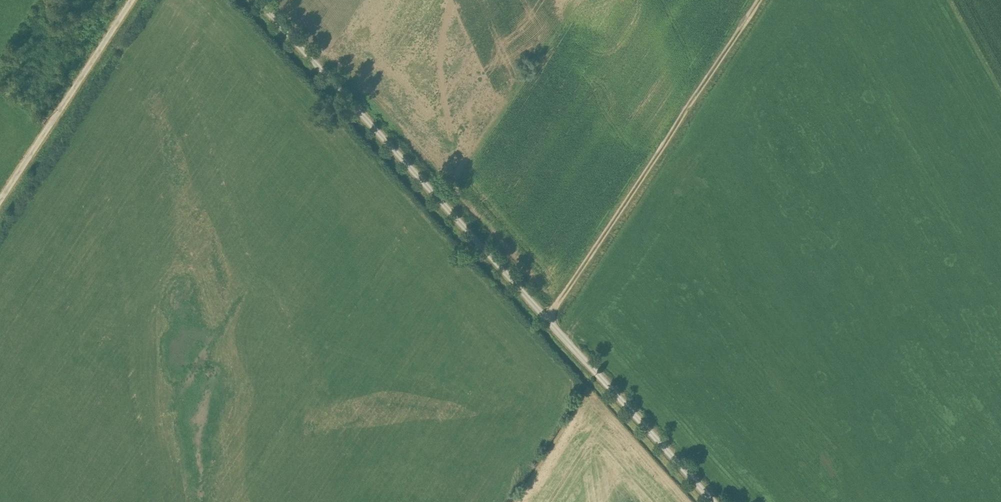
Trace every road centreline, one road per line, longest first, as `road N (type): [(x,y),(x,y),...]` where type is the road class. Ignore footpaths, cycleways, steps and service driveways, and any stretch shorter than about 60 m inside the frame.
road 1 (unclassified): [(715,501),(257,0)]
road 2 (track): [(552,324),(757,0)]
road 3 (unclassified): [(0,203),(133,0)]

